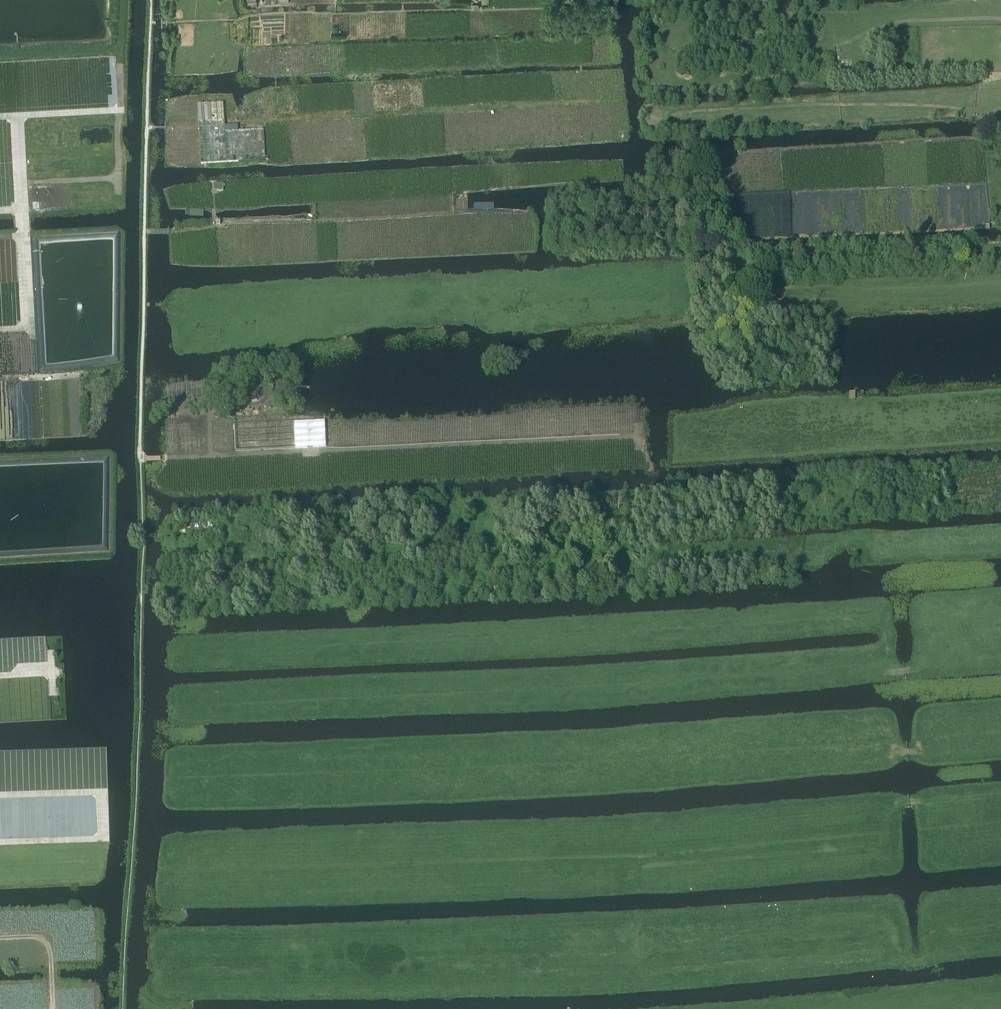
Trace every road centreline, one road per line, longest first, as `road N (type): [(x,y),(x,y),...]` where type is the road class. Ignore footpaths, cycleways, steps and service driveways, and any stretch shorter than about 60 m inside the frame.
road 1 (track): [(0,210),(23,209),(21,183),(118,178),(119,90)]

